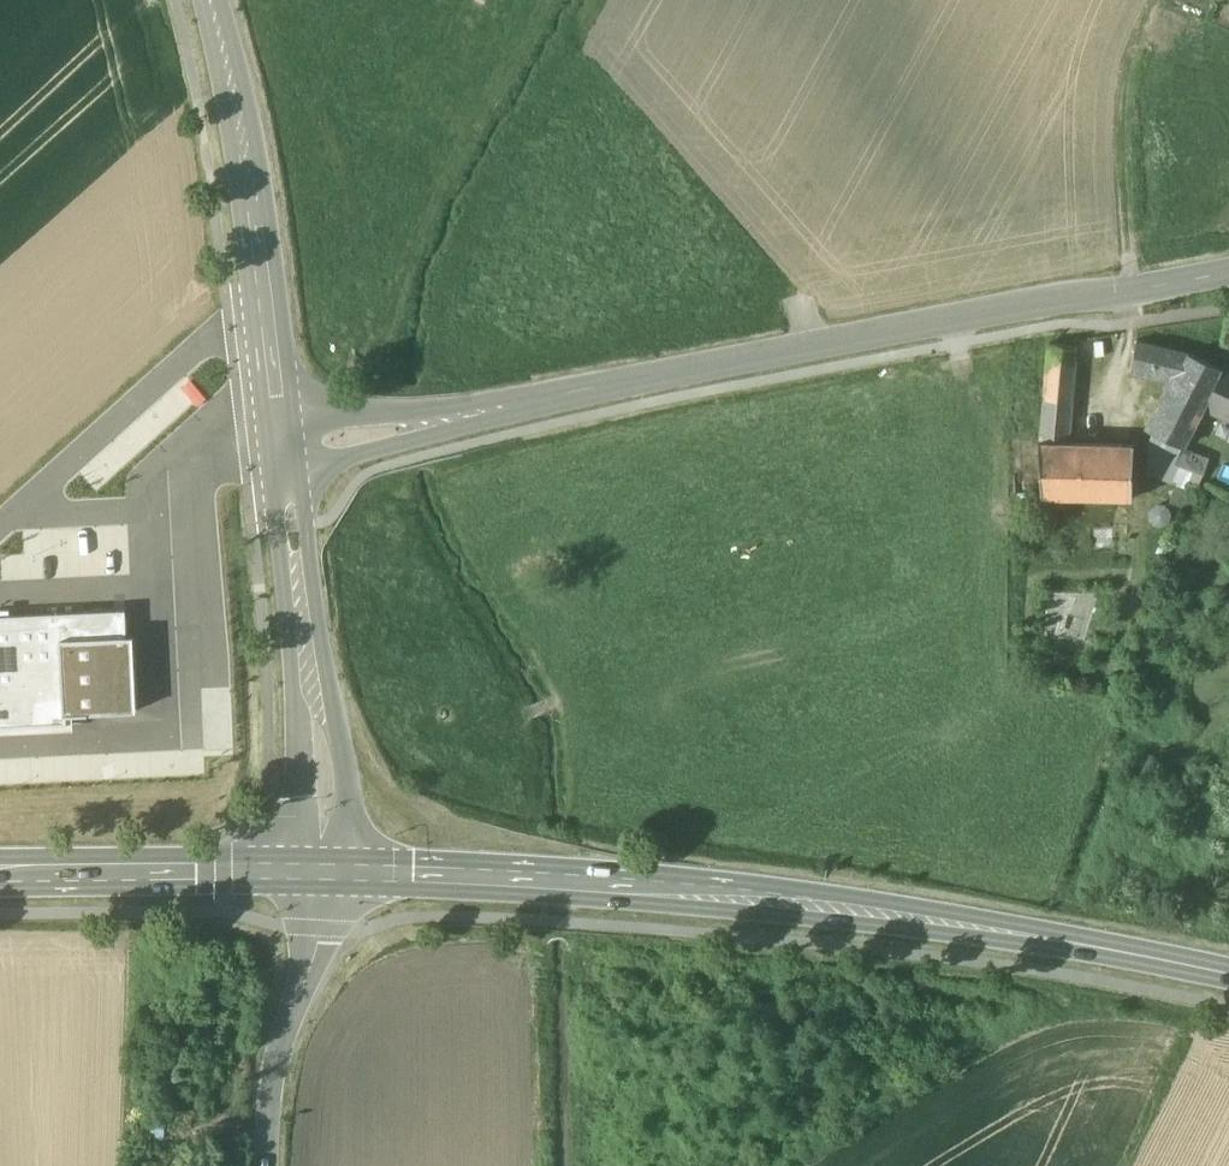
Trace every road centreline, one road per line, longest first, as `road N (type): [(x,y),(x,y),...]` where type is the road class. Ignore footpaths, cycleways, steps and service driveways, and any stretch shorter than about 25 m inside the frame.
road 1 (primary): [(1228,973),(957,915),(655,884),(323,868)]
road 2 (residential): [(1228,272),(489,411)]
road 3 (unclassified): [(285,421),(247,135),(209,0)]
road 4 (unclassified): [(323,868),(343,788),(307,525),(290,465)]
road 5 (unclassified): [(290,465),(280,529),(305,797),(323,868)]
road 6 (primary): [(323,868),(0,876)]
road 7 (unclassified): [(323,868),(276,1073),(269,1165)]
road 8 (track): [(1158,0),(1125,77),(1131,291)]
road 9 (residential): [(290,465),(358,457),(489,411)]
road 10 (residential): [(489,411),(352,411),(285,421)]
road 11 (track): [(1146,1165),(1201,1050)]

